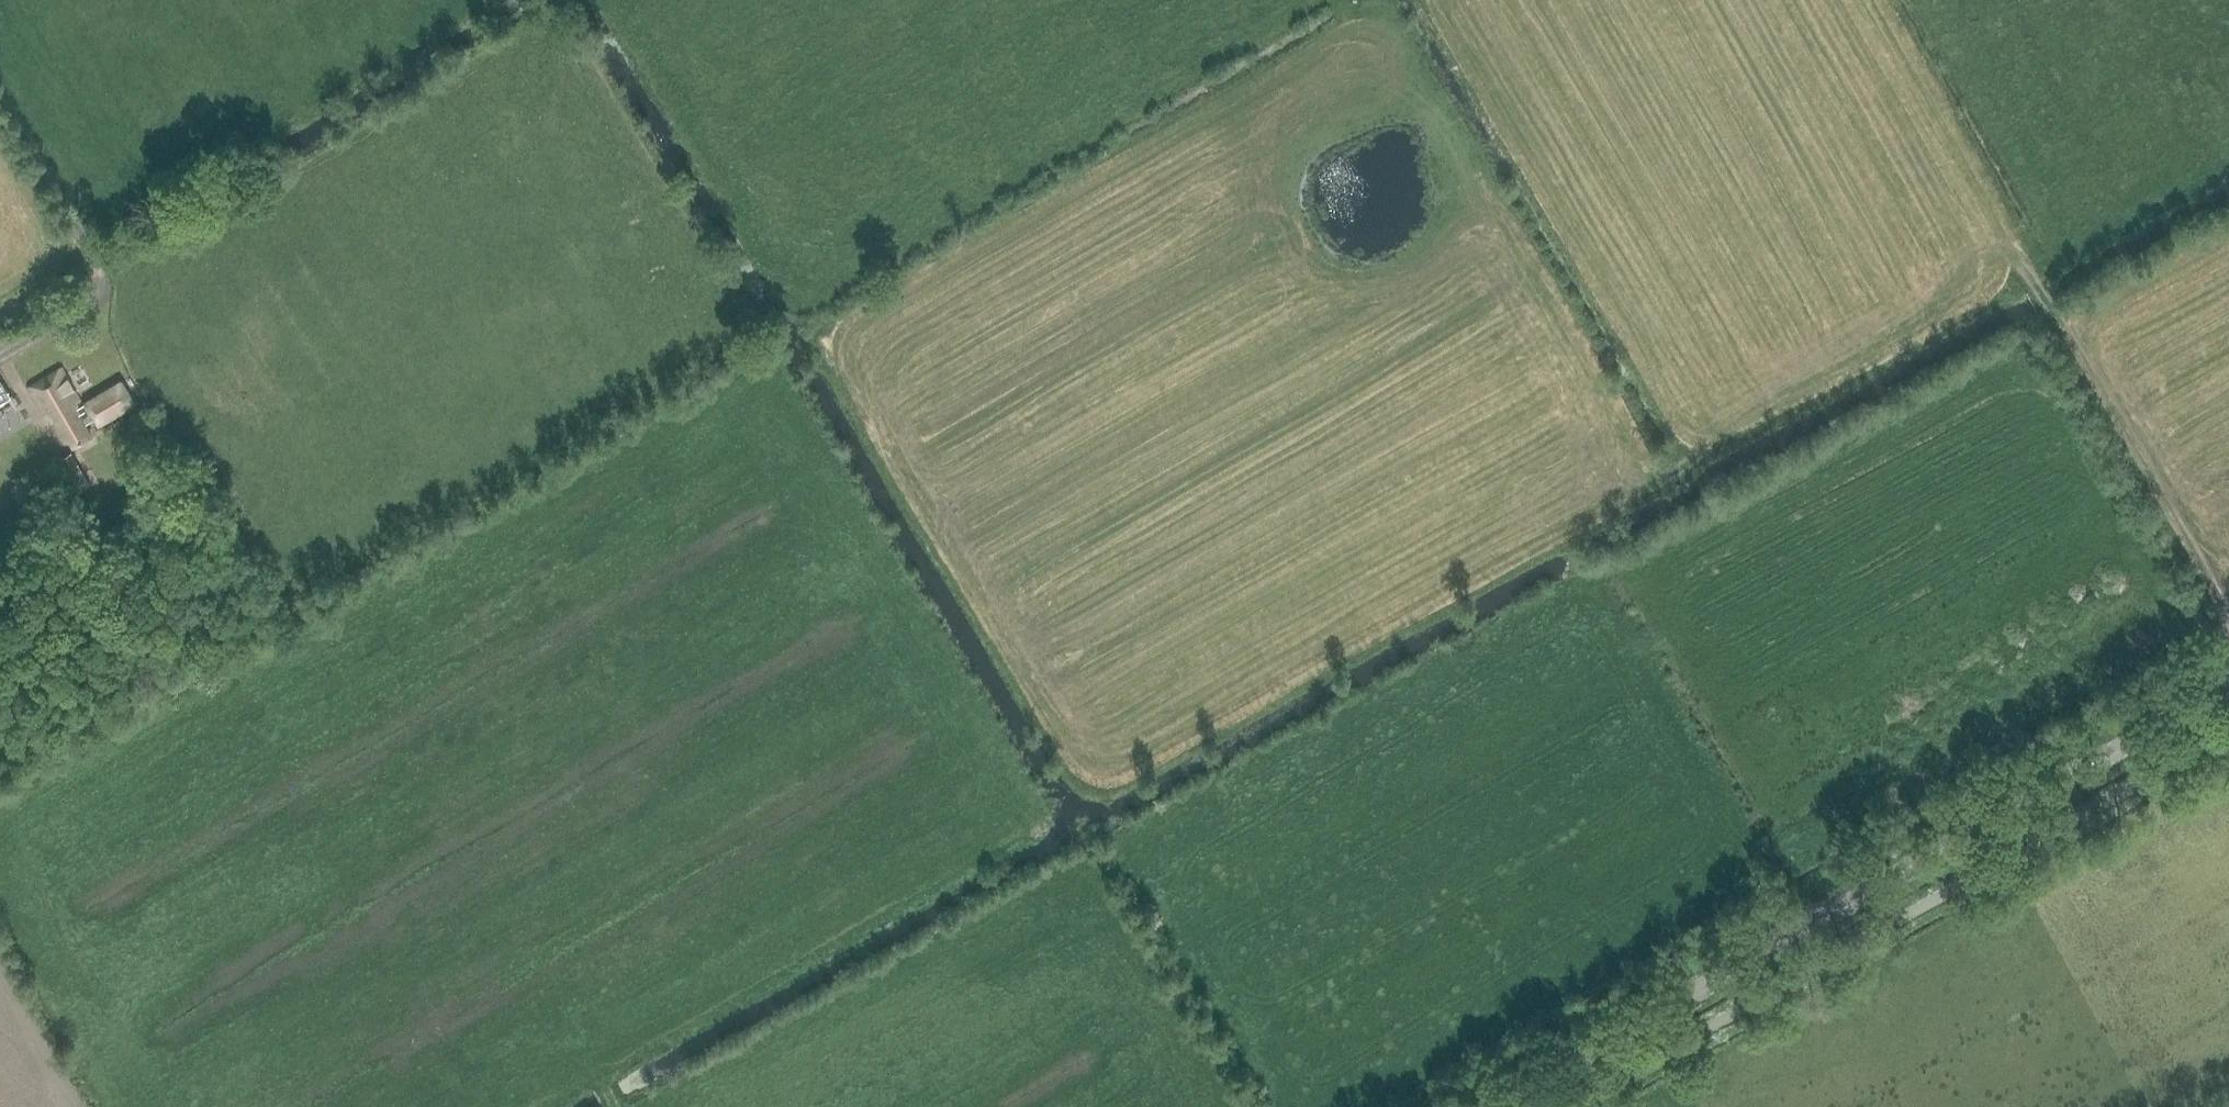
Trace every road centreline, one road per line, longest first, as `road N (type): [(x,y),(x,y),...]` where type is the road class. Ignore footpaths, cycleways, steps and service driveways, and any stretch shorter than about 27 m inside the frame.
road 1 (secondary): [(1486,1106),(2228,673)]
road 2 (track): [(0,354),(83,306),(97,284),(94,260),(0,100)]

